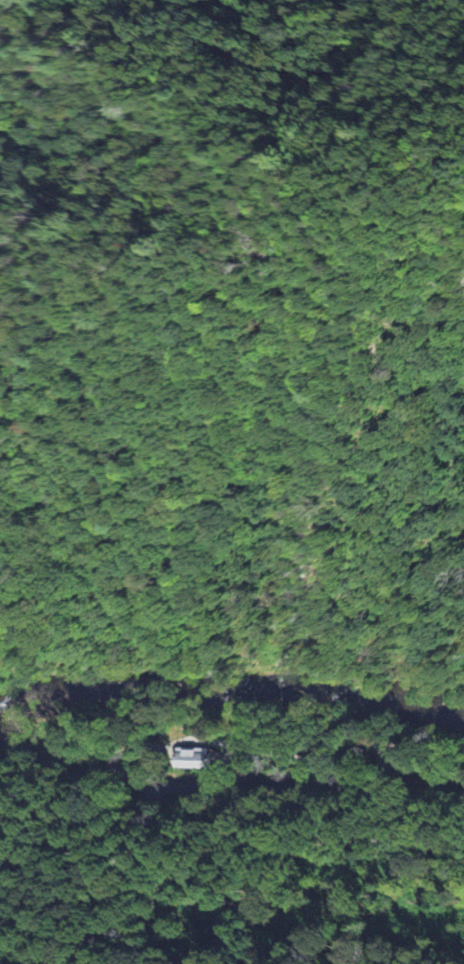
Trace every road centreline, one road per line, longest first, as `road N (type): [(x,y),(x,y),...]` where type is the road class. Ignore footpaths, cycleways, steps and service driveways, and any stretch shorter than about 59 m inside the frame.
road 1 (tertiary): [(17,744),(117,780),(463,792)]

